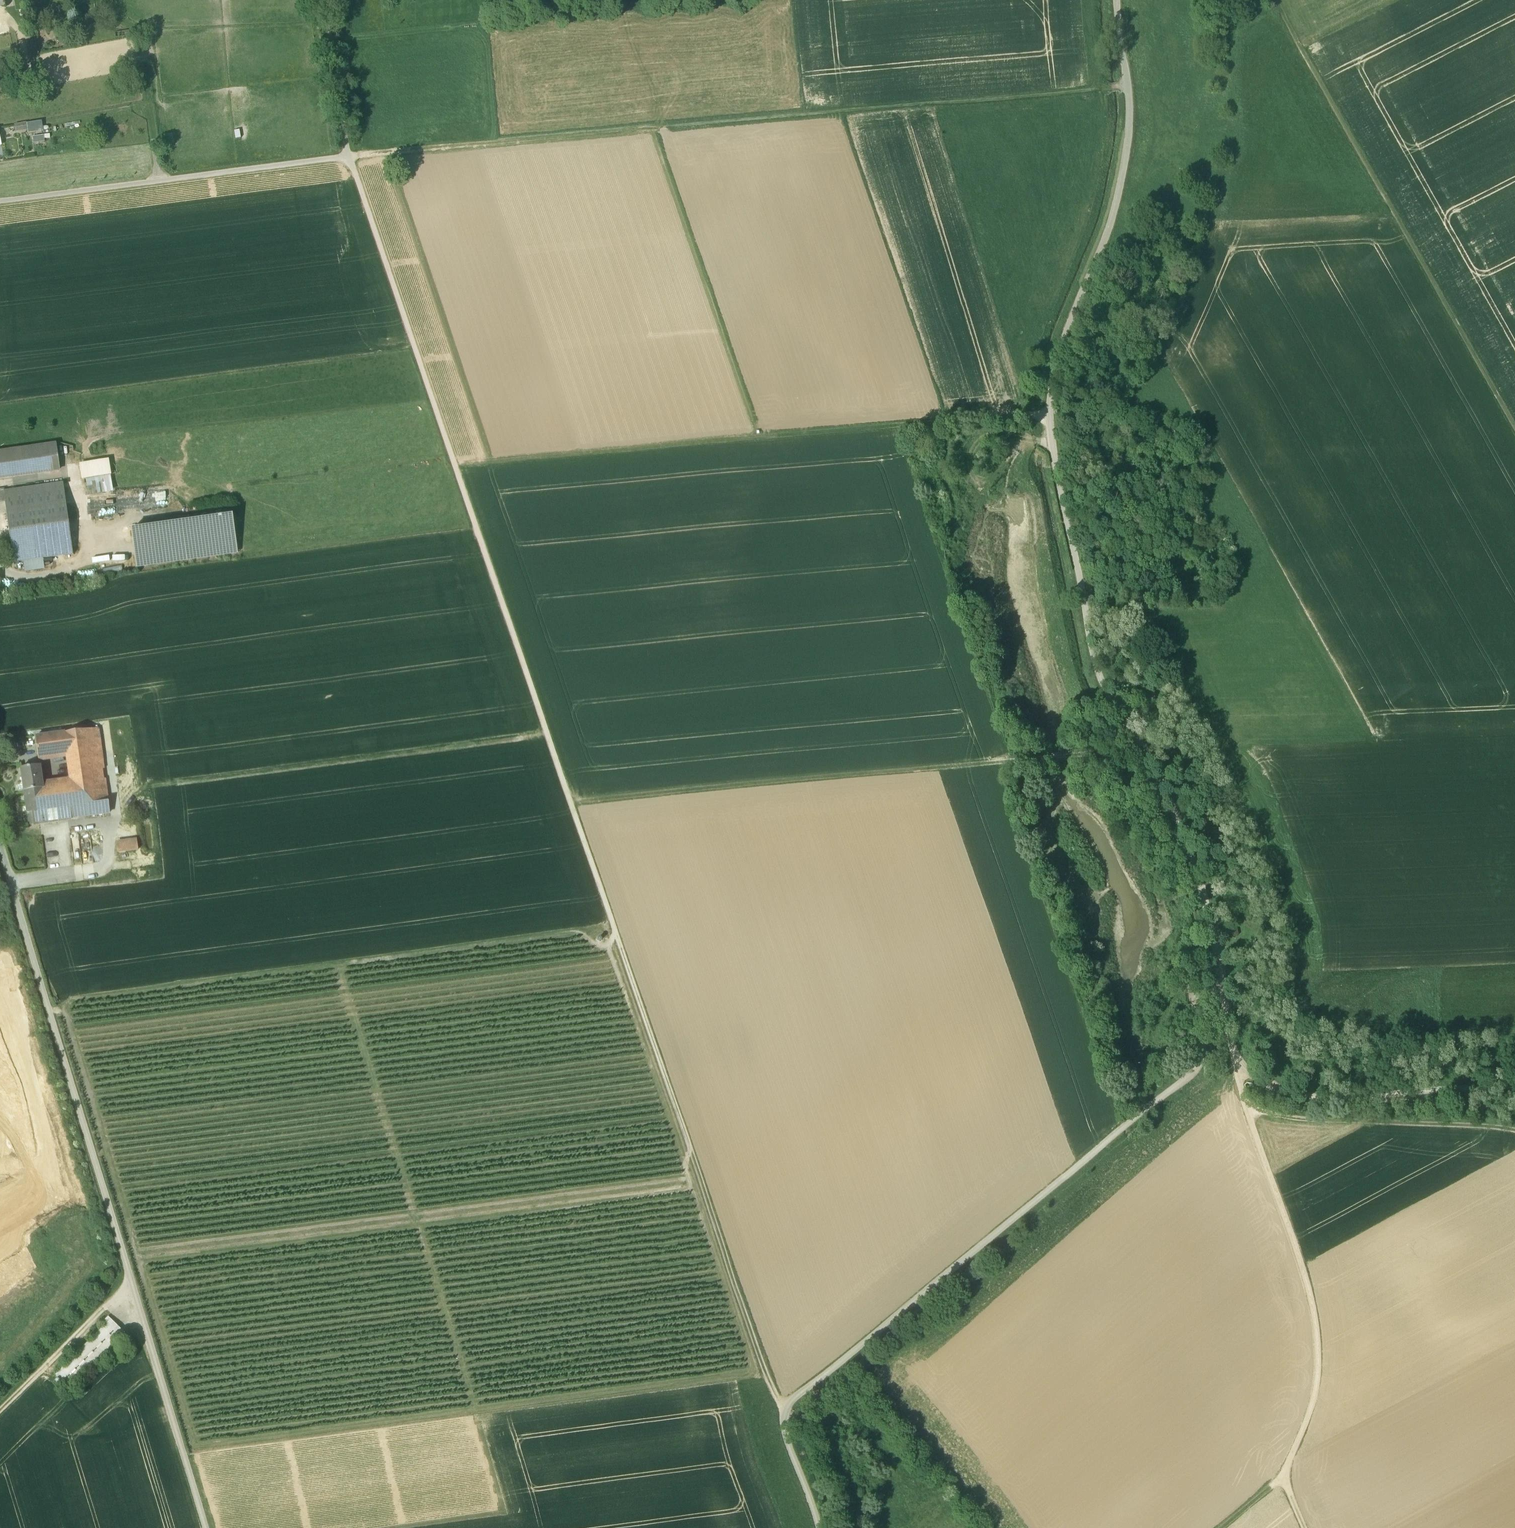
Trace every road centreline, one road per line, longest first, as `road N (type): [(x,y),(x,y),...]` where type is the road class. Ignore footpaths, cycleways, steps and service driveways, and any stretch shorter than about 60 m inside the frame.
road 1 (track): [(0,204),(347,157),(1127,85)]
road 2 (track): [(1226,976),(1203,874),(1098,663),(1054,433),(1055,386),(1112,232),(1127,139),(1116,0)]
road 3 (track): [(0,836),(207,1527)]
road 4 (track): [(347,157),(568,799)]
road 5 (track): [(568,799),(792,1423)]
road 6 (track): [(1200,986),(1207,1070),(792,1423)]
road 7 (track): [(1053,420),(454,465)]
road 8 (track): [(568,799),(1148,759)]
road 9 (track): [(1514,422),(1276,0)]
road 10 (track): [(1241,1071),(1326,1340),(1321,1408),(1292,1482)]
road 11 (track): [(137,798),(554,743)]
road 12 (track): [(1514,1094),(1310,1104),(1276,1094),(1241,1071),(1226,976)]
road 13 (track): [(1256,1124),(1267,1117),(1514,1135)]
road 14 (track): [(0,1413),(130,1284)]
road 15 (track): [(347,157),(322,0)]
road 16 (track): [(159,183),(139,33)]
road 17 (track): [(1514,1115),(1400,1107),(1397,1100)]
road 18 (track): [(1236,1527),(1292,1482),(1312,1527)]

